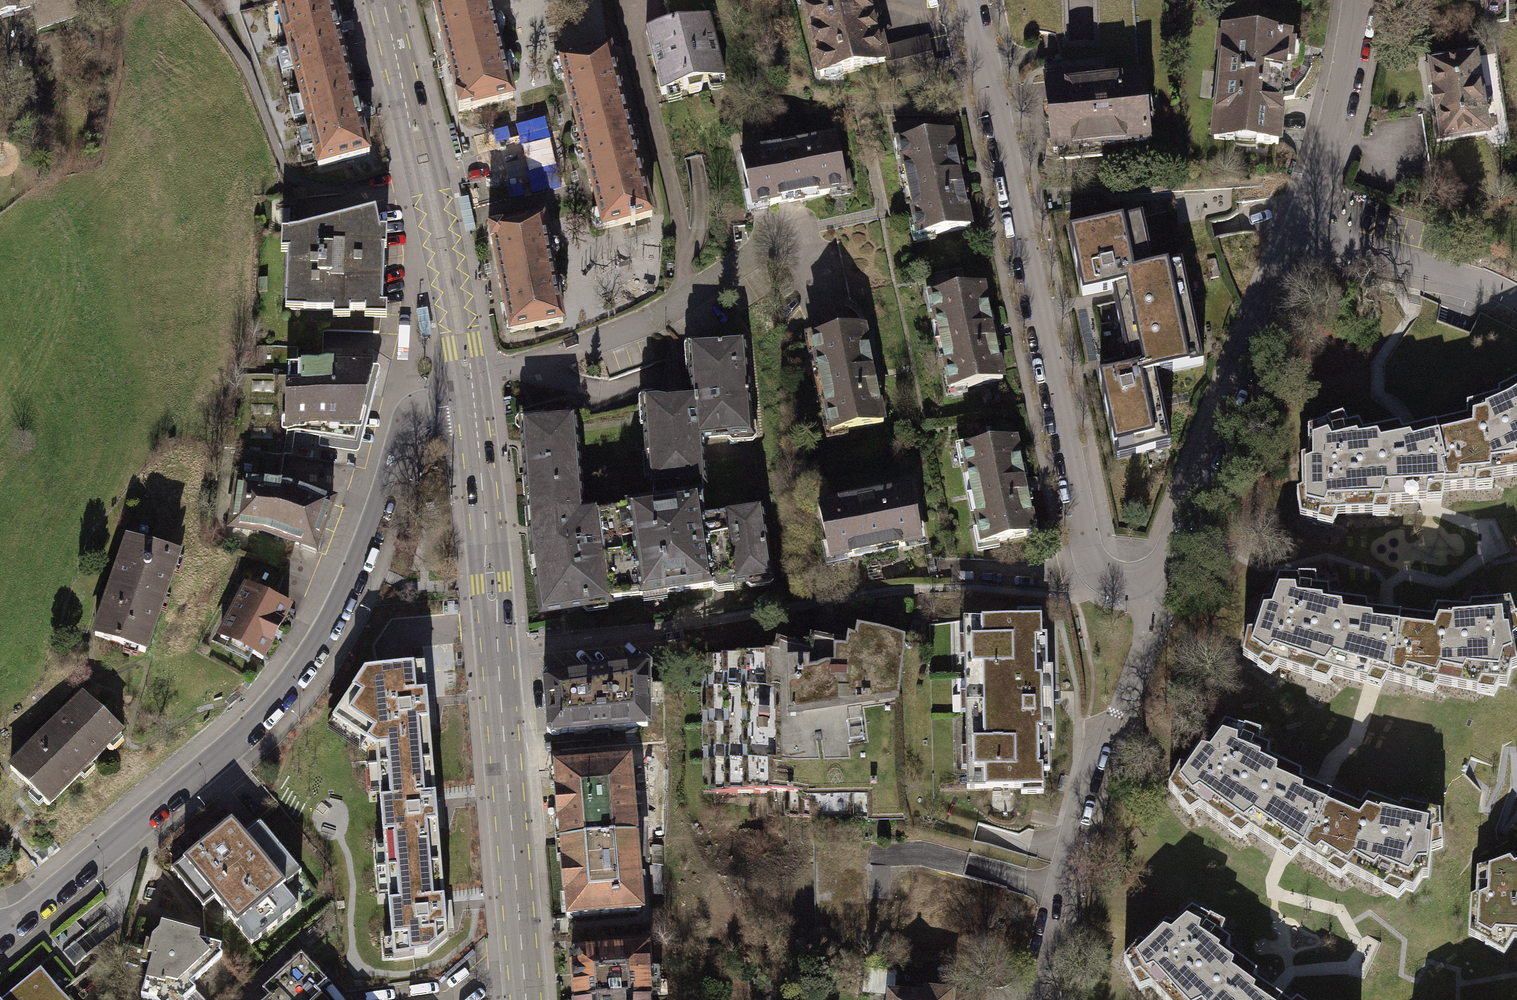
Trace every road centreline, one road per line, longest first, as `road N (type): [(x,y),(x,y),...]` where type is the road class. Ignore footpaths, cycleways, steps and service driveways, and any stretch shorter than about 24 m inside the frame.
road 1 (residential): [(9,931),(284,696),(337,605),(406,423),(471,399)]
road 2 (residential): [(972,0),(1085,553),(1113,584),(1138,581)]
road 3 (tertiary): [(525,999),(471,399)]
road 4 (residential): [(1030,999),(1068,852),(1148,611),(1138,581)]
road 5 (residential): [(1296,229),(1172,544),(1159,568),(1138,581)]
road 6 (tertiary): [(469,384),(475,345),(444,197),(431,141),(400,83)]
road 7 (tertiary): [(400,83),(404,148),(447,349),(469,384)]
road 8 (residential): [(1358,0),(1340,92),(1296,229)]
road 9 (residential): [(1296,229),(1470,280)]

